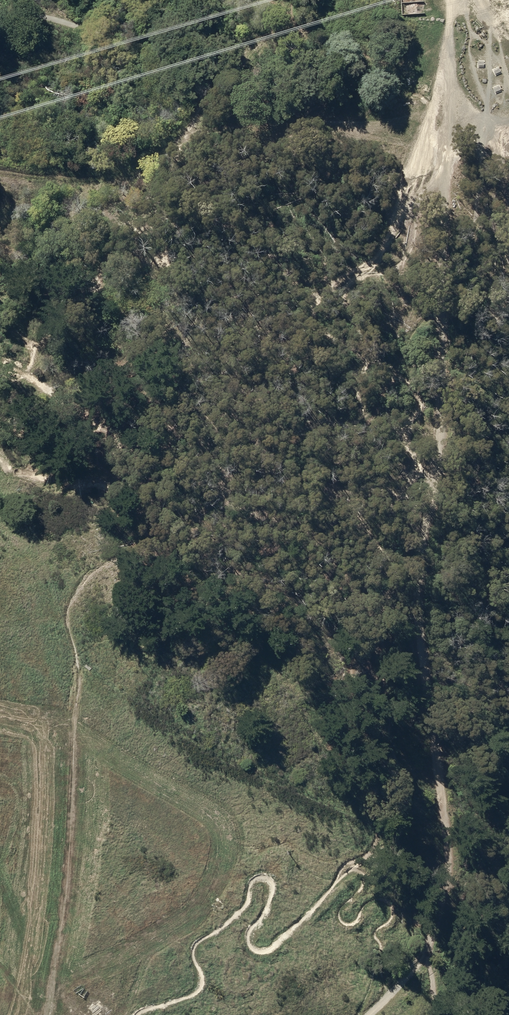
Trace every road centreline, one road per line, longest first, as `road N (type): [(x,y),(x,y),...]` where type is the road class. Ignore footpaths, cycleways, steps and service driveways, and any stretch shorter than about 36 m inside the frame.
road 1 (track): [(476,133),(243,117),(77,181),(0,174)]
road 2 (track): [(429,570),(446,733),(441,774),(458,852),(448,915),(430,948),(434,1014)]
road 3 (track): [(466,204),(469,337),(429,570)]
road 4 (track): [(51,1014),(81,714)]

